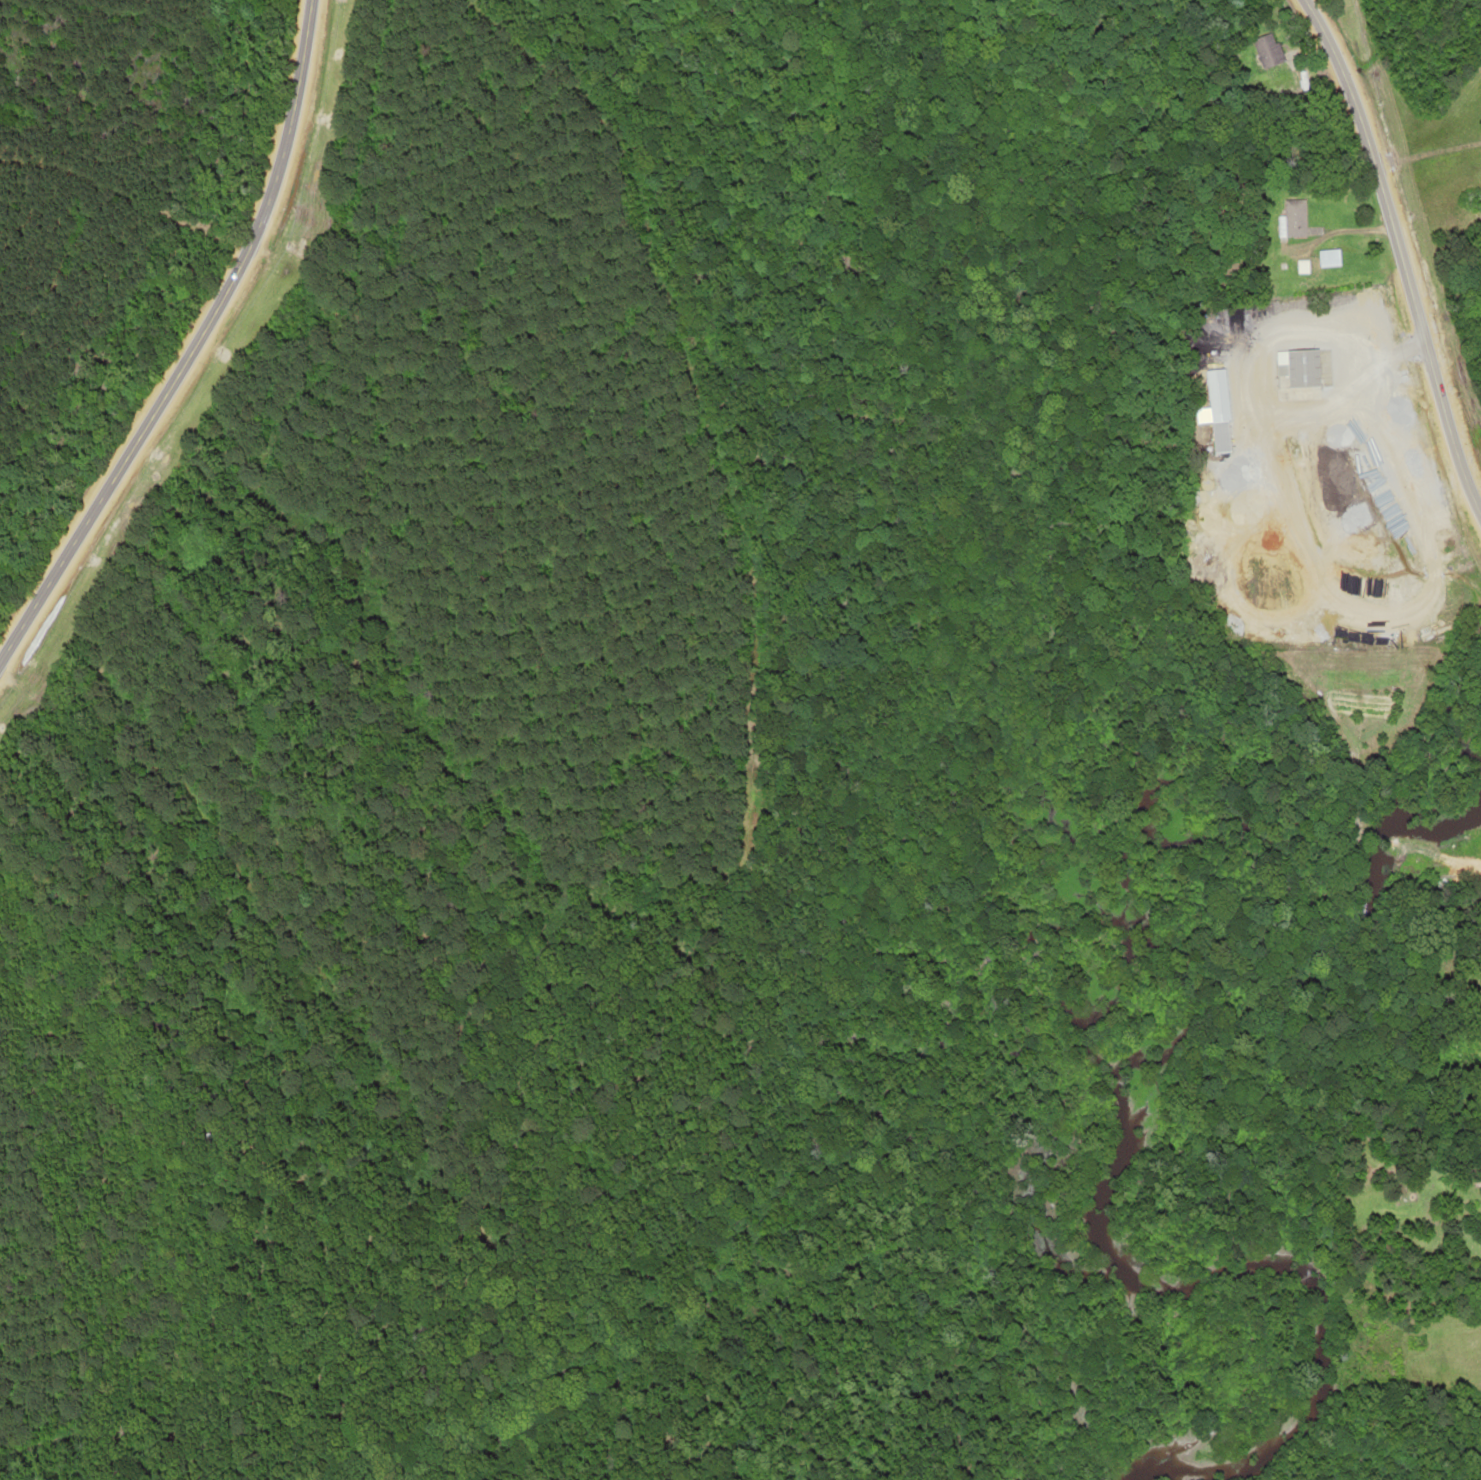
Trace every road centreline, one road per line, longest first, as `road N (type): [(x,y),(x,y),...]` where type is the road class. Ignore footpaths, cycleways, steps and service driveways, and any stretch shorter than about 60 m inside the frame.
road 1 (tertiary): [(0,653),(252,236),(281,160),(310,0)]
road 2 (tertiary): [(1480,524),(1454,462),(1327,46),(1302,0)]

